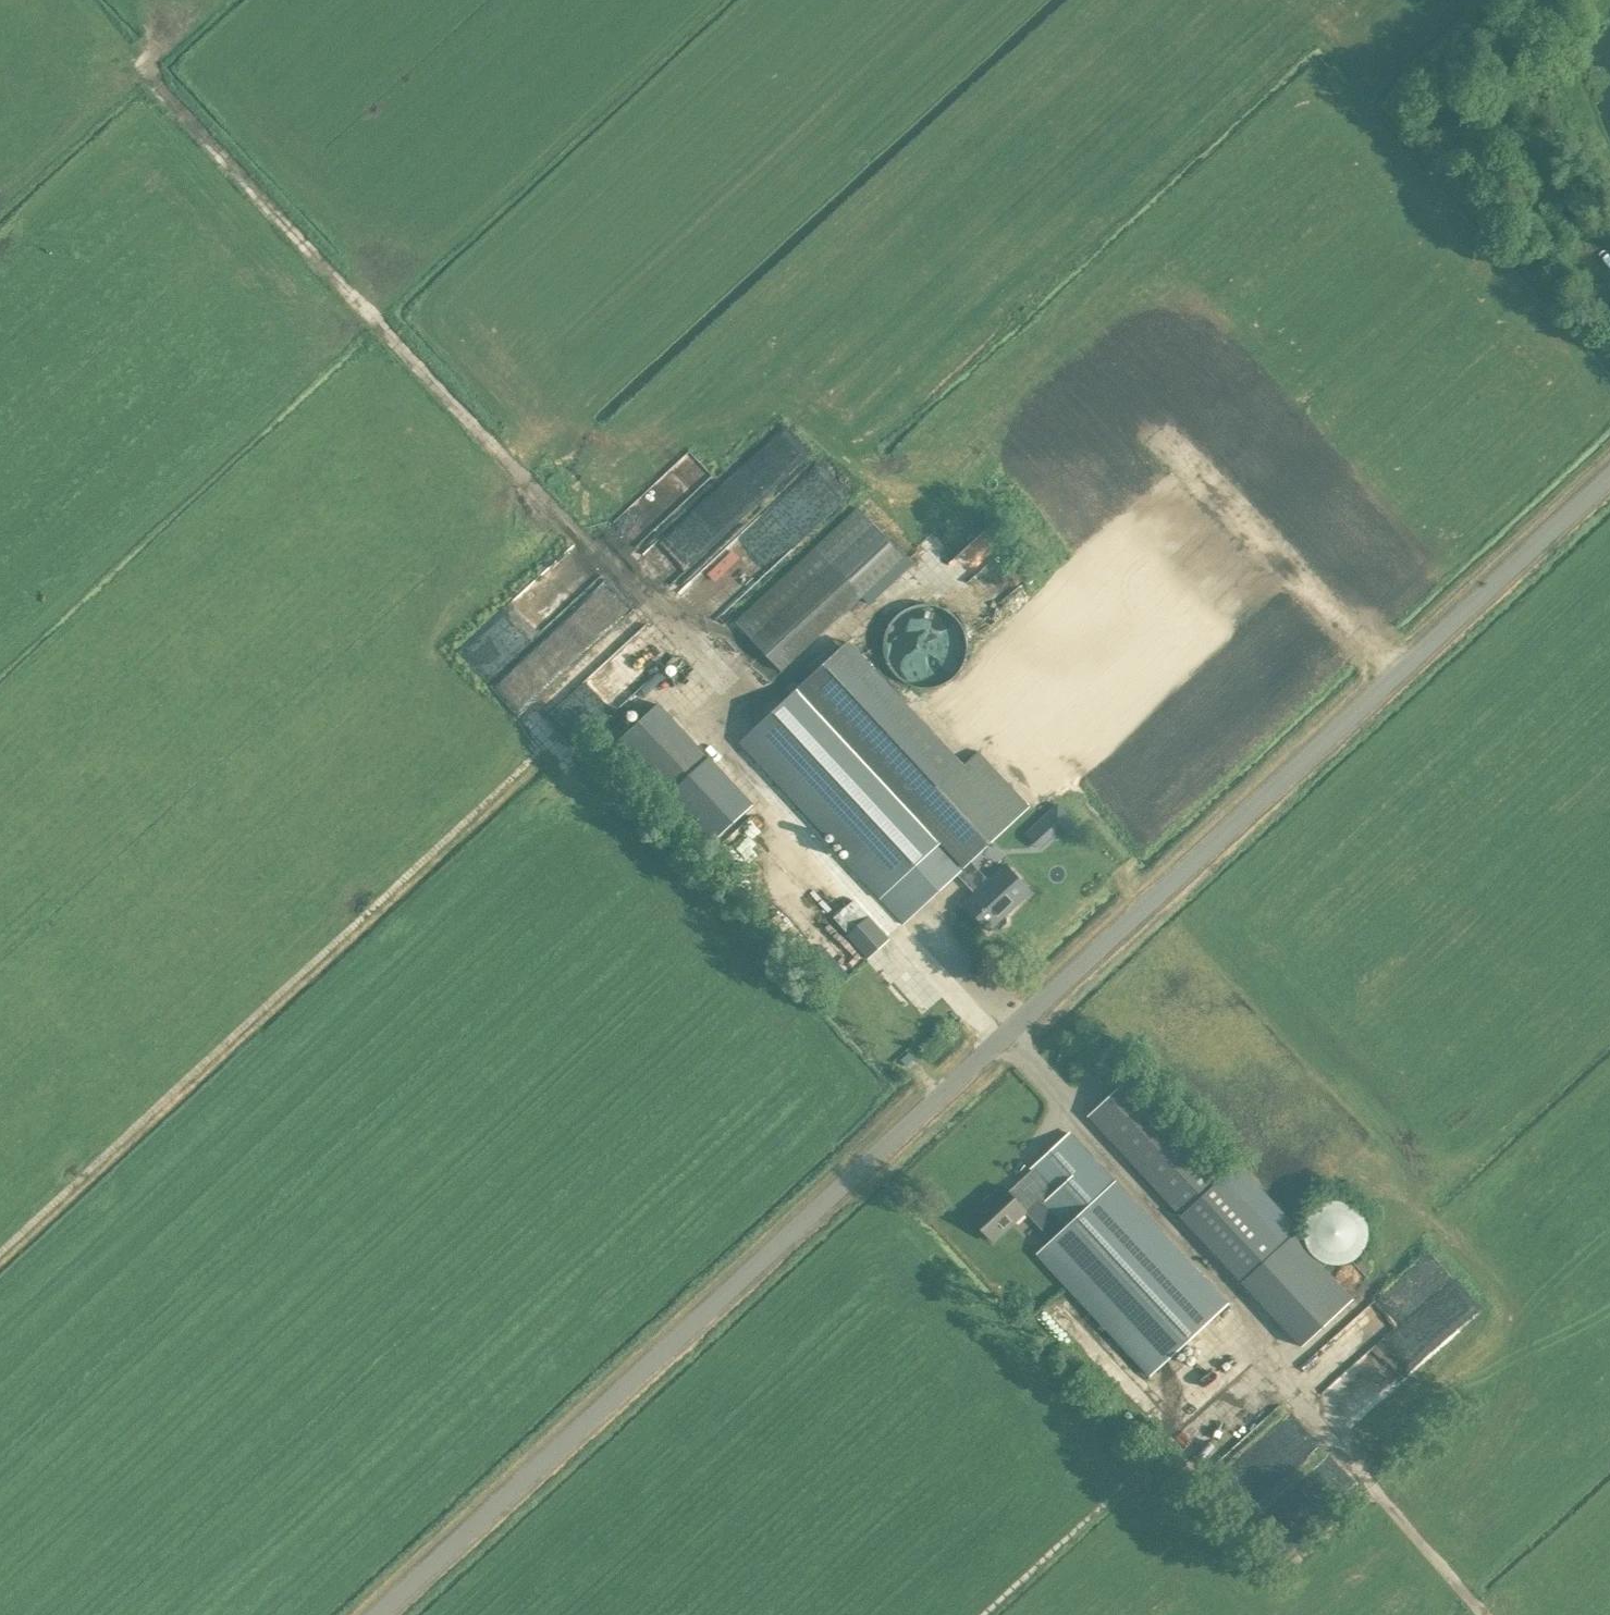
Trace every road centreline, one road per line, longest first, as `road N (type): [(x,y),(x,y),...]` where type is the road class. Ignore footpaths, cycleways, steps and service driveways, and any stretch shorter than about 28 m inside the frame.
road 1 (tertiary): [(391,1614),(644,1383),(1228,817),(1609,474)]

